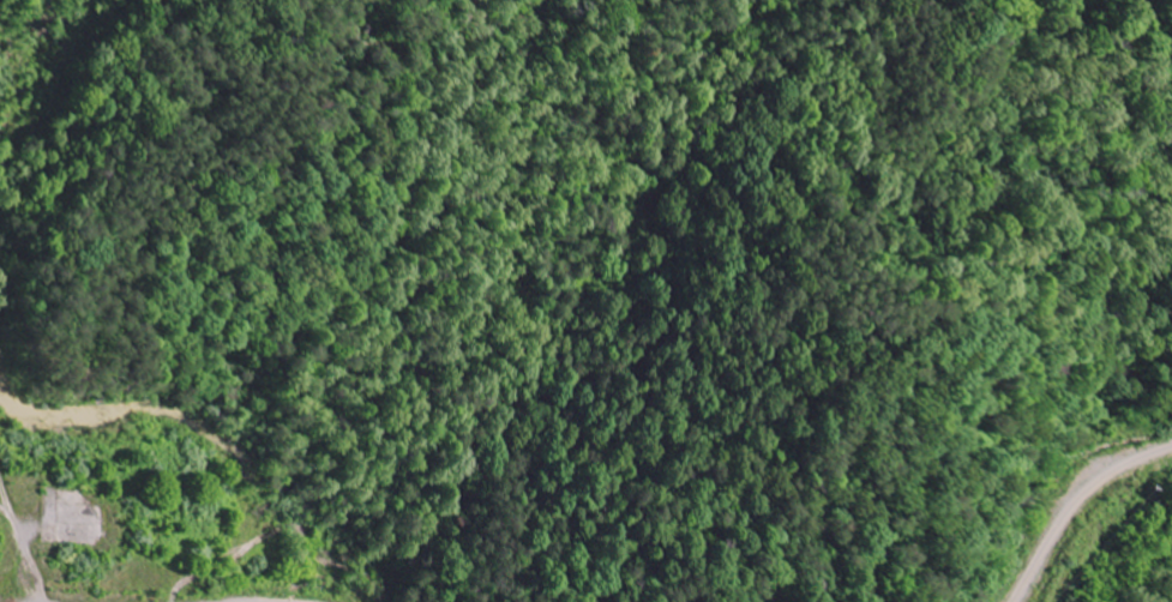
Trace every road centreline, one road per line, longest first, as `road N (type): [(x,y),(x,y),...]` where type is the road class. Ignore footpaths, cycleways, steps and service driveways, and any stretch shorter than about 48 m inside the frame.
road 1 (track): [(1171,468),(1112,490),(1022,601)]

